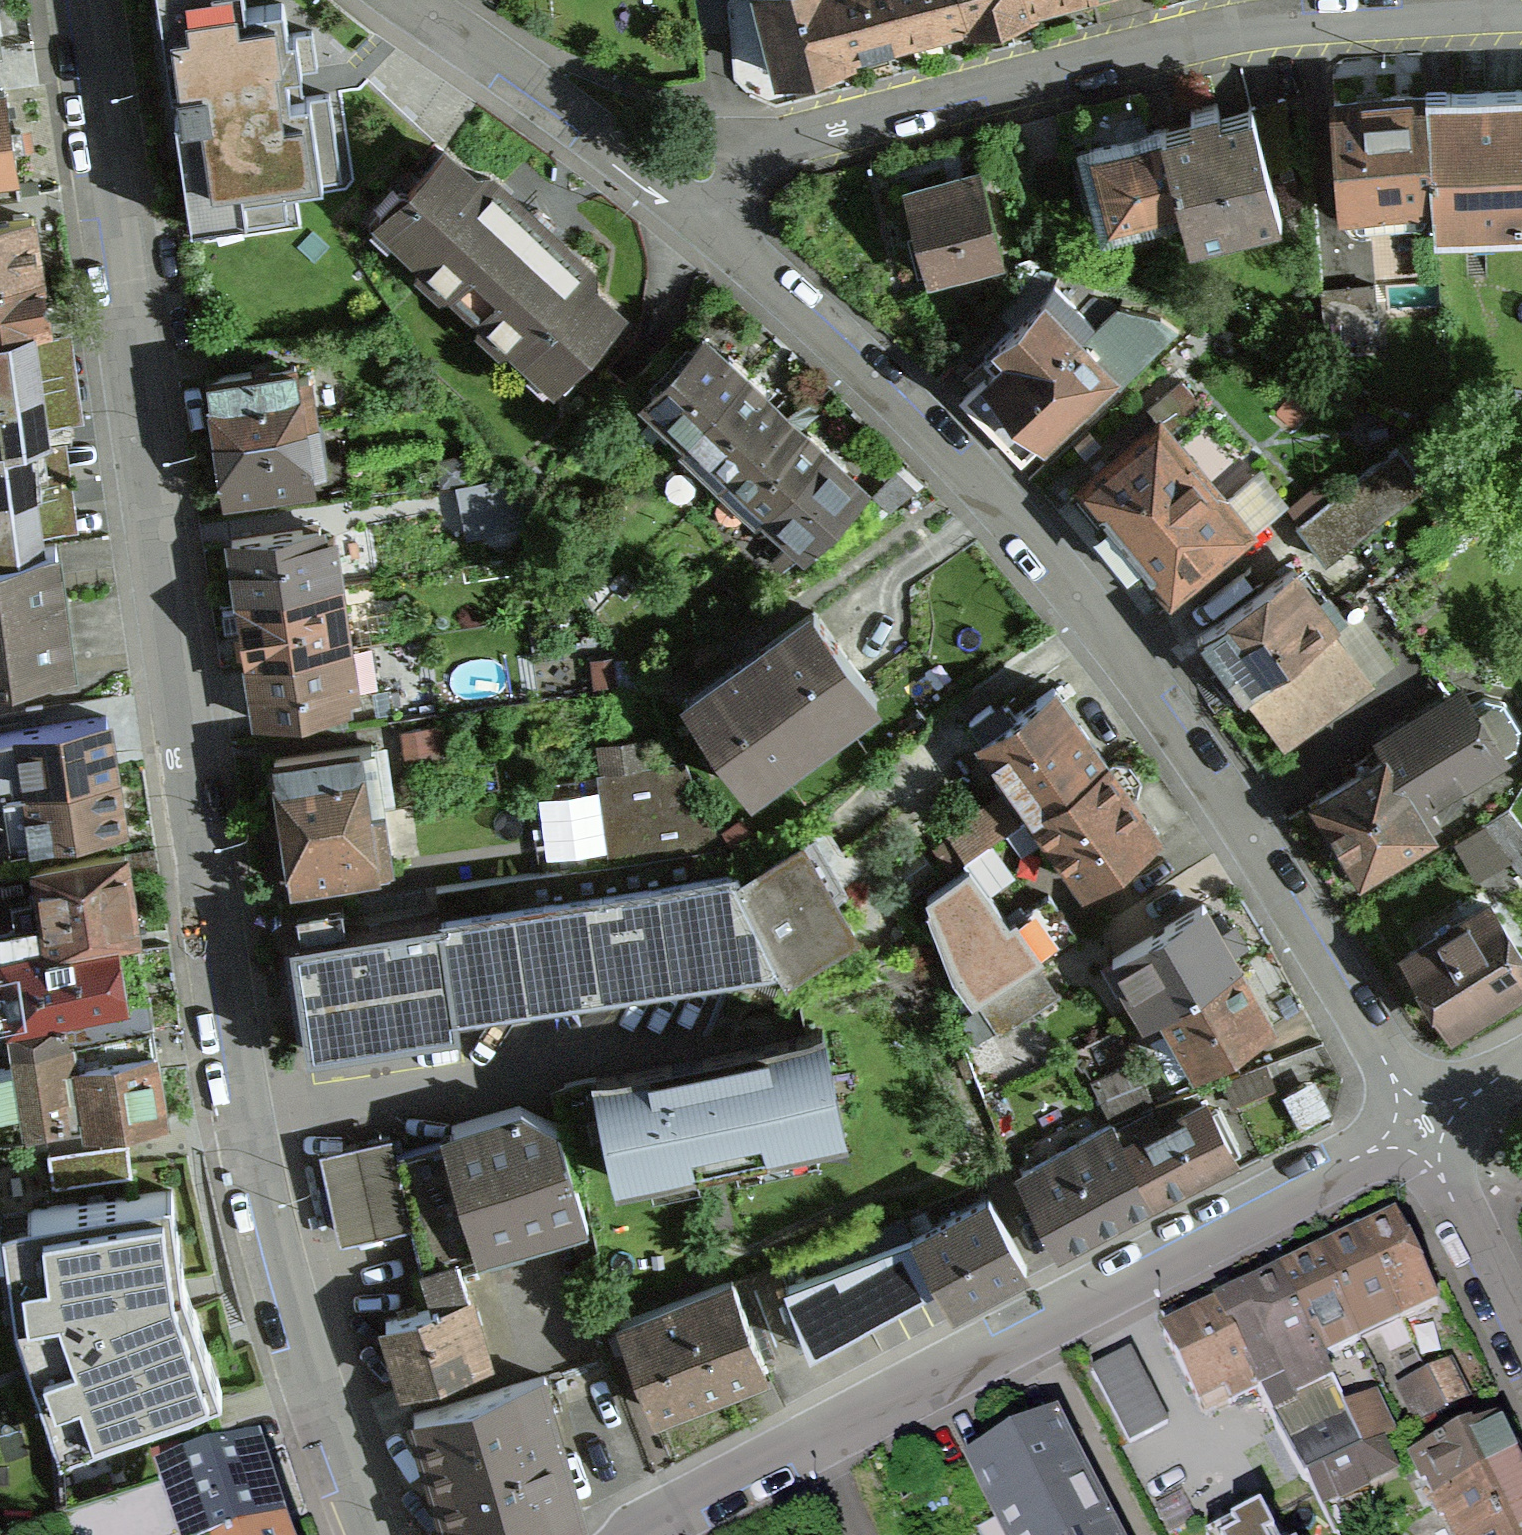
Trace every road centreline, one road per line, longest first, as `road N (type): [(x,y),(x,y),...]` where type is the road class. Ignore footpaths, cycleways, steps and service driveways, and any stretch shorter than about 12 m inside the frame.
road 1 (residential): [(73,0),(190,815),(253,1129),(316,1384),(366,1534)]
road 2 (residential): [(1425,1128),(1123,633),(1014,507),(703,221)]
road 3 (residential): [(607,1534),(1425,1128)]
road 4 (residential): [(703,221),(739,170),(821,125),(1277,27),(1521,13)]
road 5 (residential): [(703,221),(429,0)]
road 6 (residential): [(1521,1334),(1425,1128)]

